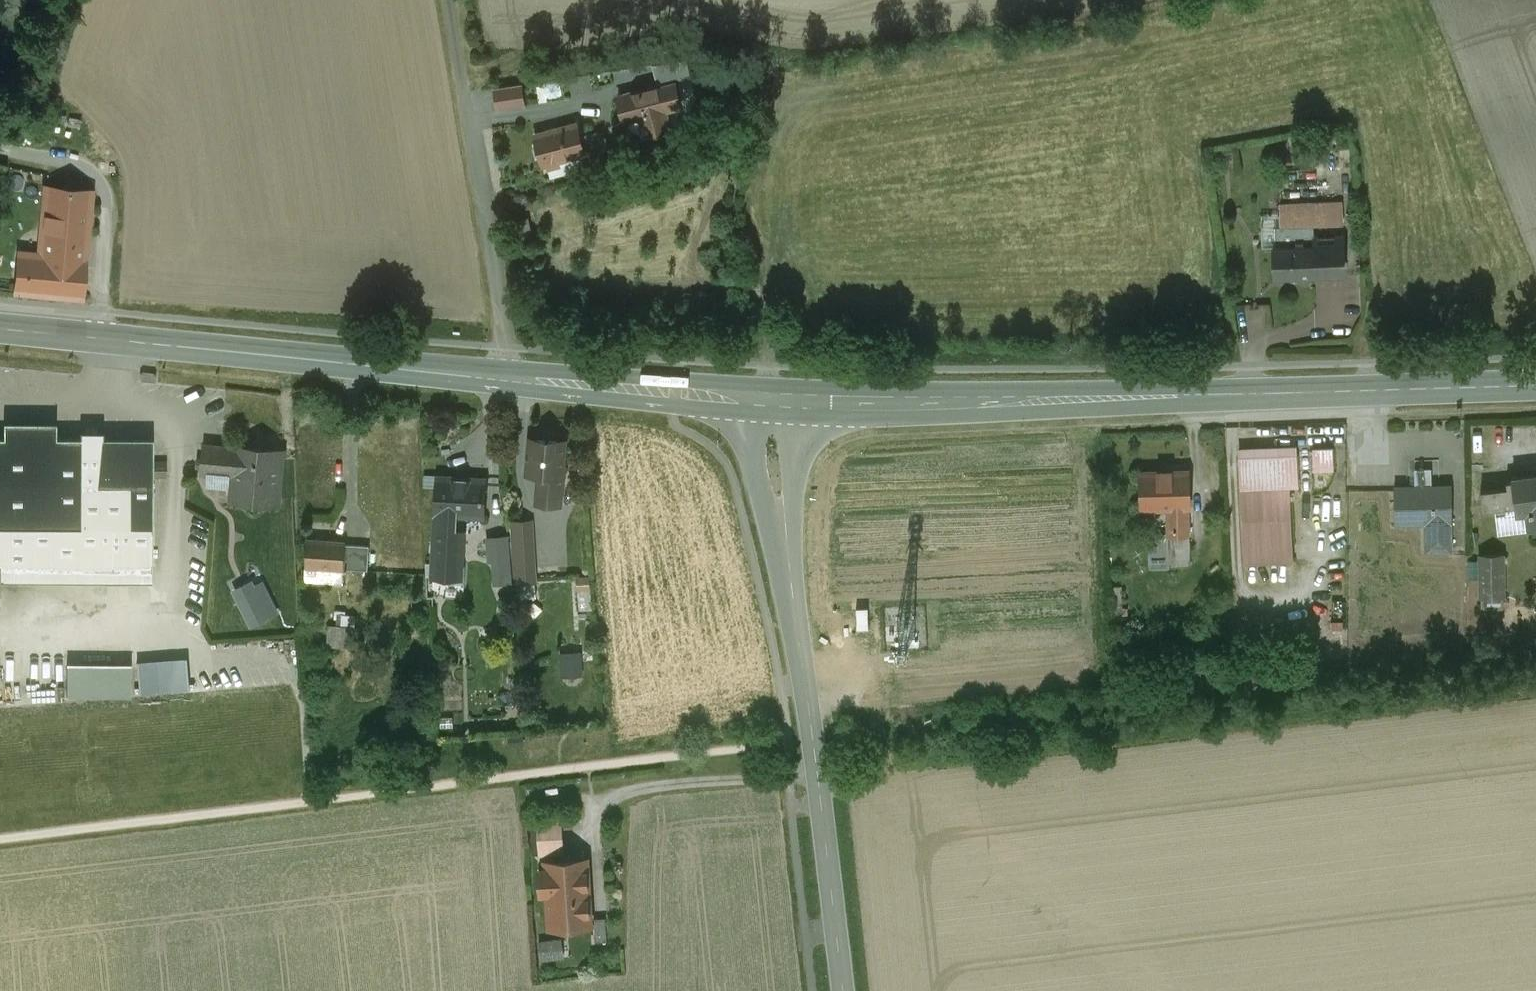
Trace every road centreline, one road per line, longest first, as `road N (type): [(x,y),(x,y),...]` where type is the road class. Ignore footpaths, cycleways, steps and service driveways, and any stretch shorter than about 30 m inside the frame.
road 1 (secondary): [(777,400),(1047,400),(1535,384)]
road 2 (tertiary): [(777,400),(774,463),(842,990)]
road 3 (secondary): [(104,341),(510,378)]
road 4 (unclassified): [(510,378),(448,0)]
road 5 (unclassified): [(104,341),(103,184),(85,166),(0,148)]
road 6 (secondary): [(510,378),(777,400)]

